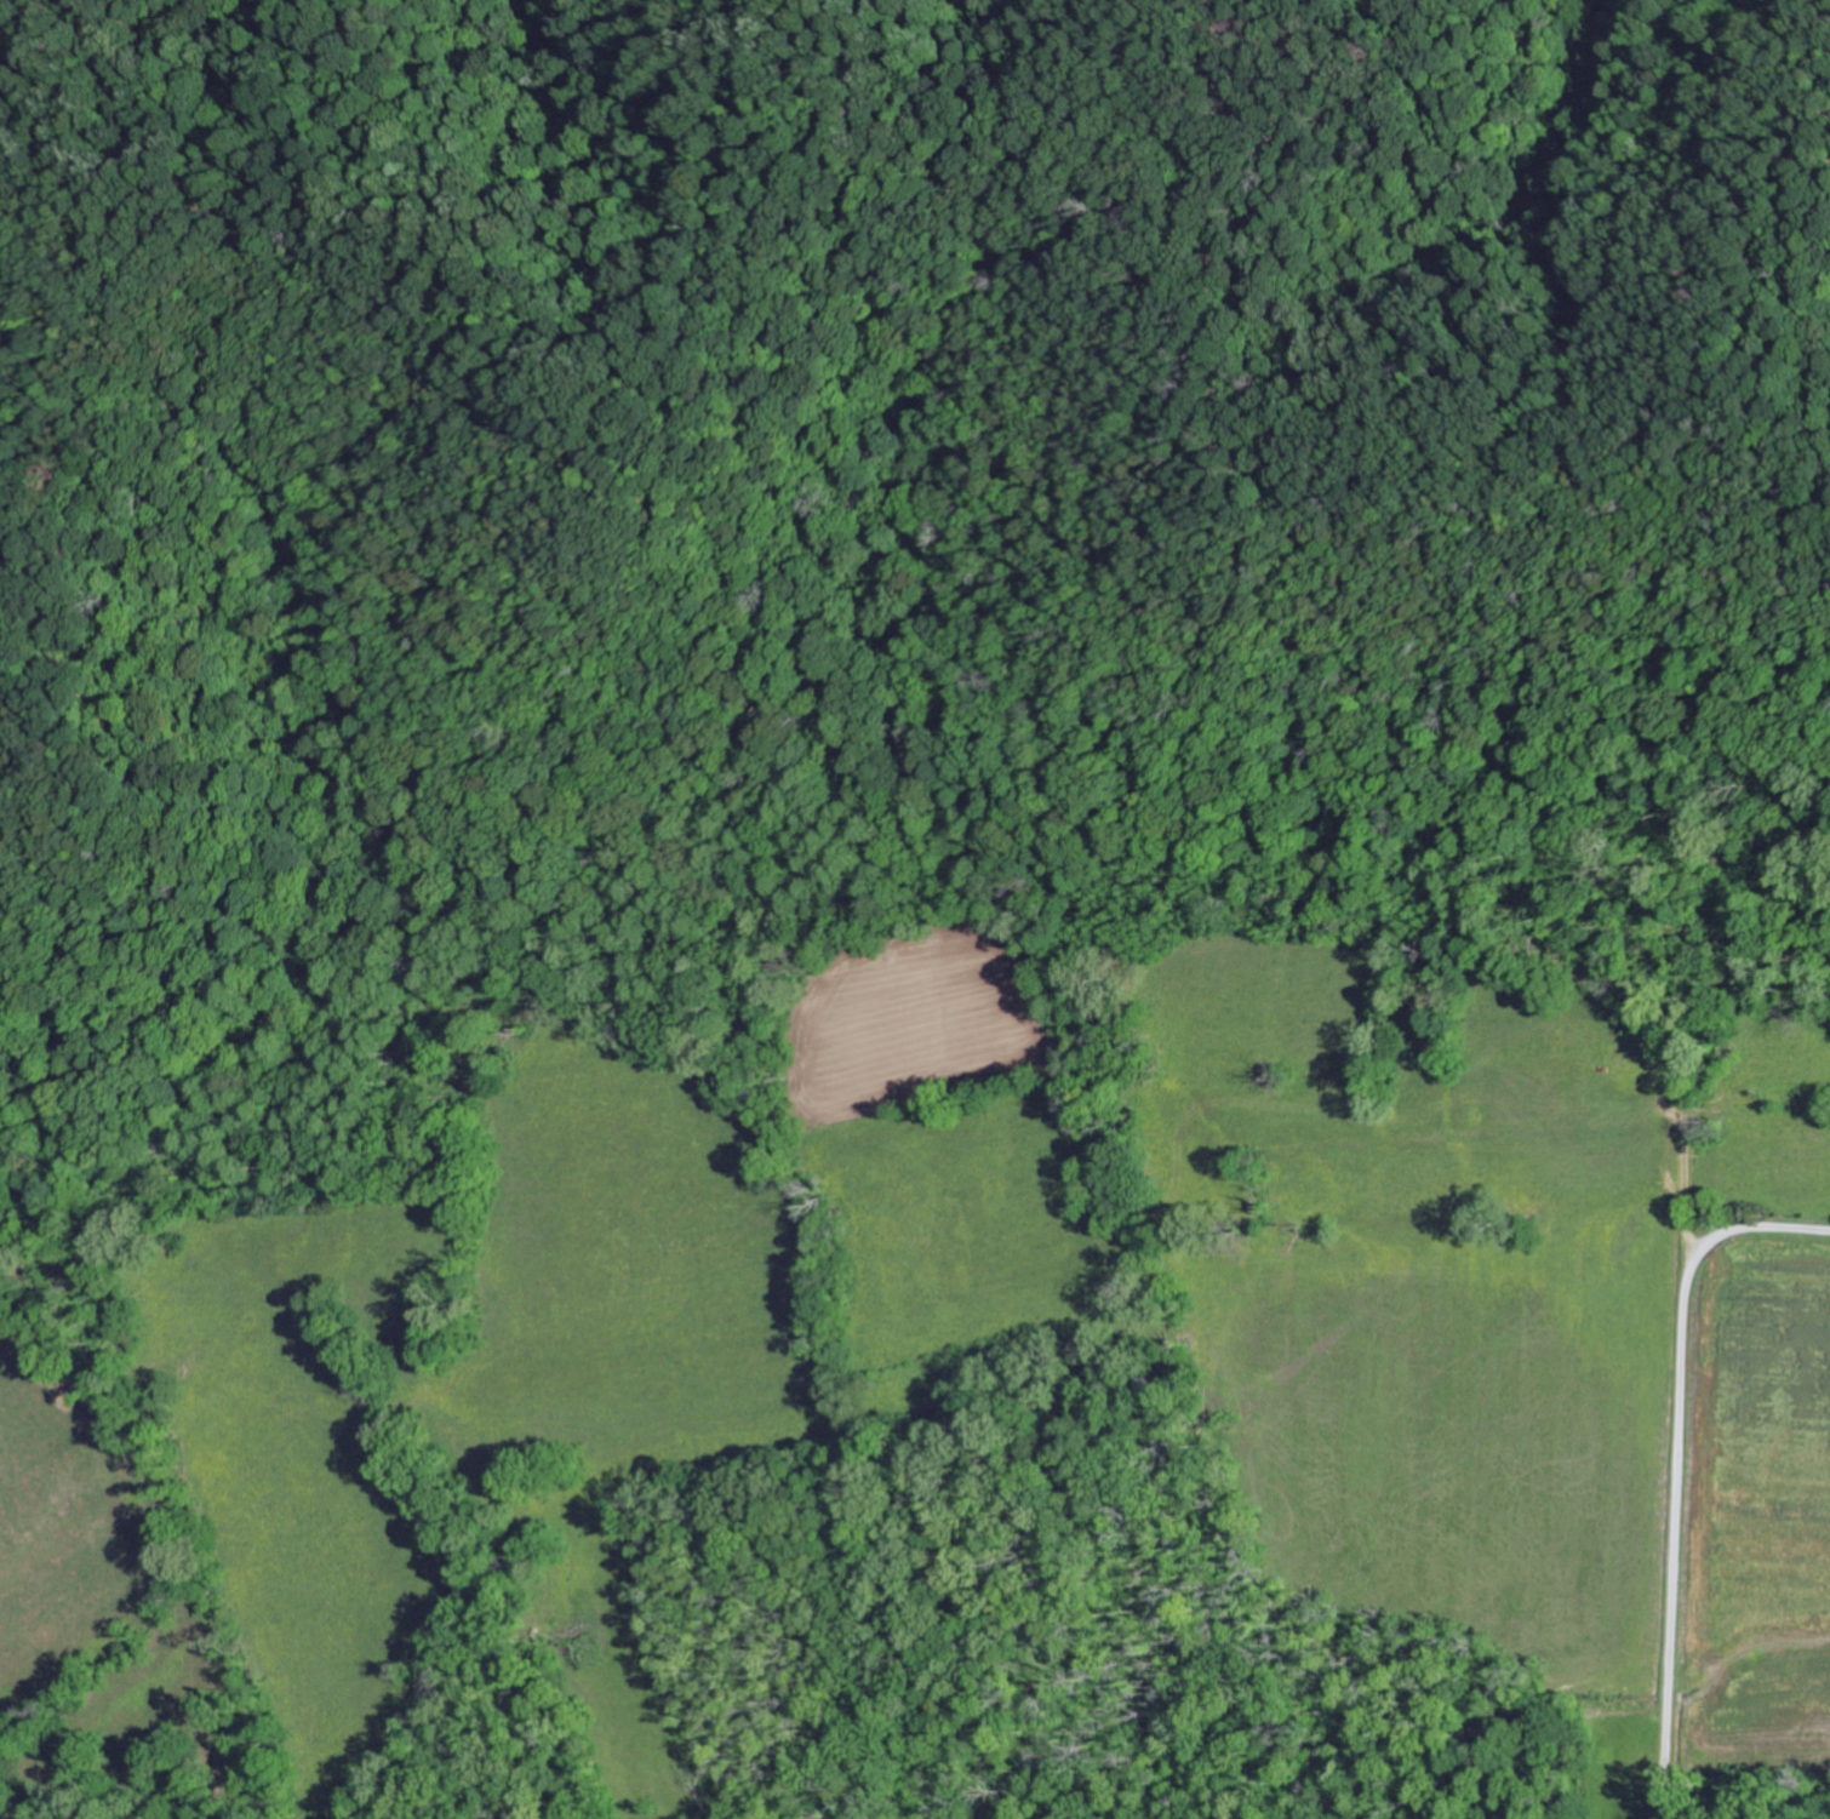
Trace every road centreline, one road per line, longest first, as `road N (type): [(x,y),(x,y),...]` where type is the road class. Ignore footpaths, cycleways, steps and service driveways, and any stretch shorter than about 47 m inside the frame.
road 1 (residential): [(1829,1226),(1766,1222),(1733,1229),(1697,1255),(1686,1286),(1657,1818)]

